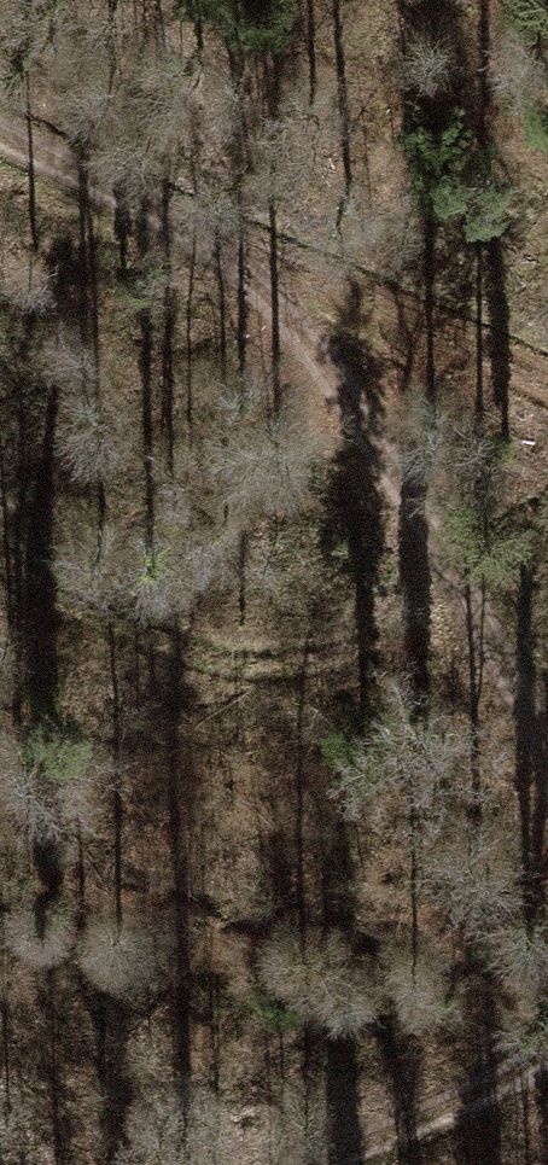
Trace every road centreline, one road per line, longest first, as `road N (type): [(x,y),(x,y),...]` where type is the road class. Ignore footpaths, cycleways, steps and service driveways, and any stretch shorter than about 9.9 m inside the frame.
road 1 (track): [(0,125),(181,217),(346,361),(547,709)]
road 2 (track): [(181,217),(547,386)]
road 3 (track): [(547,1043),(457,1104),(314,1164)]

